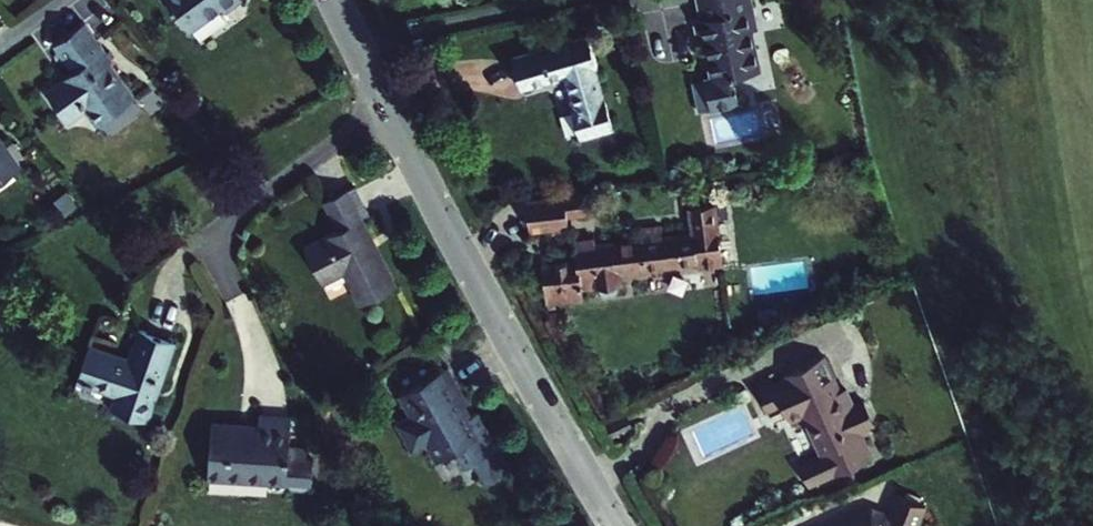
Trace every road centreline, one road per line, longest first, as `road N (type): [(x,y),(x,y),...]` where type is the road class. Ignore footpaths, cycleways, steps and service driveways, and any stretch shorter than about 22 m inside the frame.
road 1 (residential): [(614,525),(384,108)]
road 2 (residential): [(237,293),(223,250),(235,216),(384,108)]
road 3 (residential): [(384,108),(331,0)]

